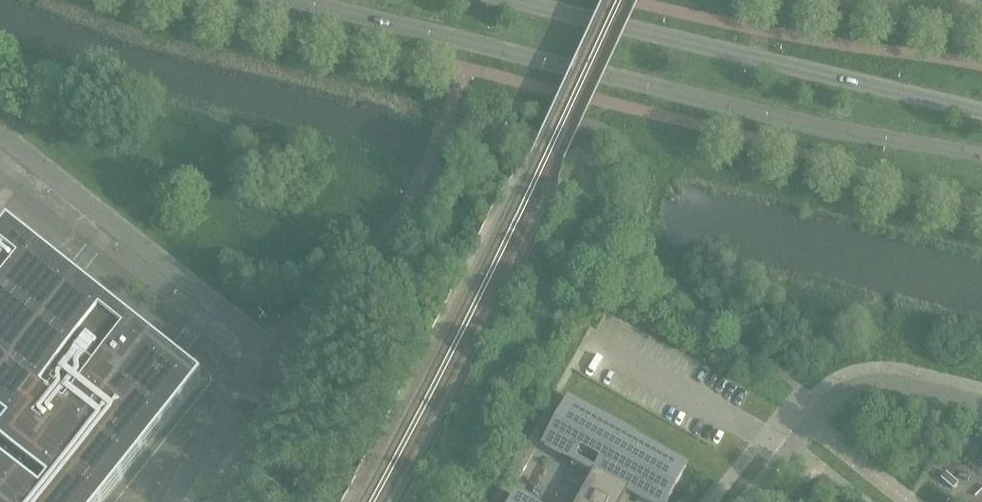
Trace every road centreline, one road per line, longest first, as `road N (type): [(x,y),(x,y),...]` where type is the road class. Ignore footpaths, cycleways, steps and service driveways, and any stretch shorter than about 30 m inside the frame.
road 1 (secondary): [(325,0),(825,128),(981,156)]
road 2 (residential): [(239,501),(299,396),(294,371),(0,134)]
road 3 (secondary): [(981,111),(515,0)]
road 4 (unclassified): [(812,423),(852,392),(888,385),(981,406)]

